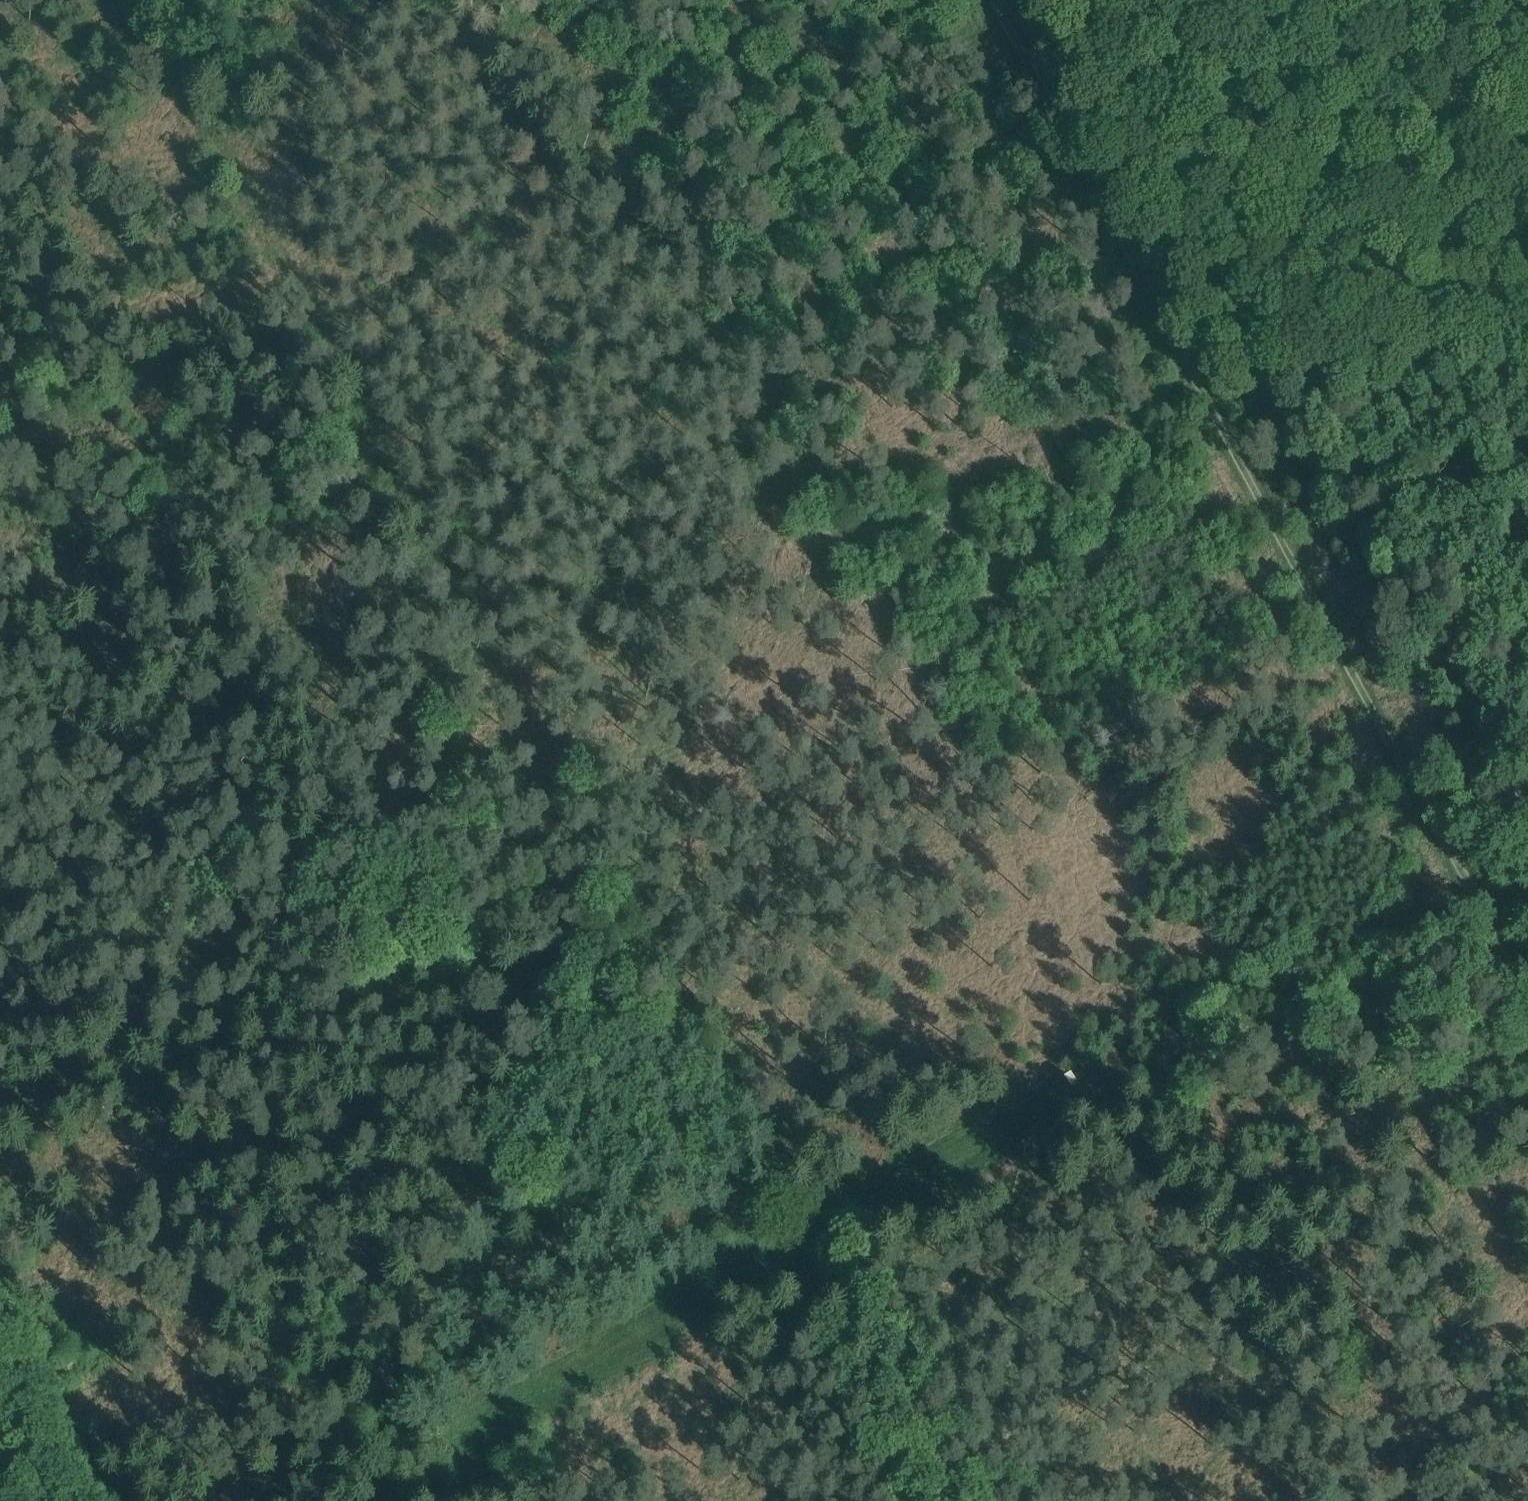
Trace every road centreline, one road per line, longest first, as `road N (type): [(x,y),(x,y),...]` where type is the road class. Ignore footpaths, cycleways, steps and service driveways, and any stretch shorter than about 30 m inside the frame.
road 1 (track): [(1527,957),(1007,0)]
road 2 (track): [(0,1284),(110,1500)]

